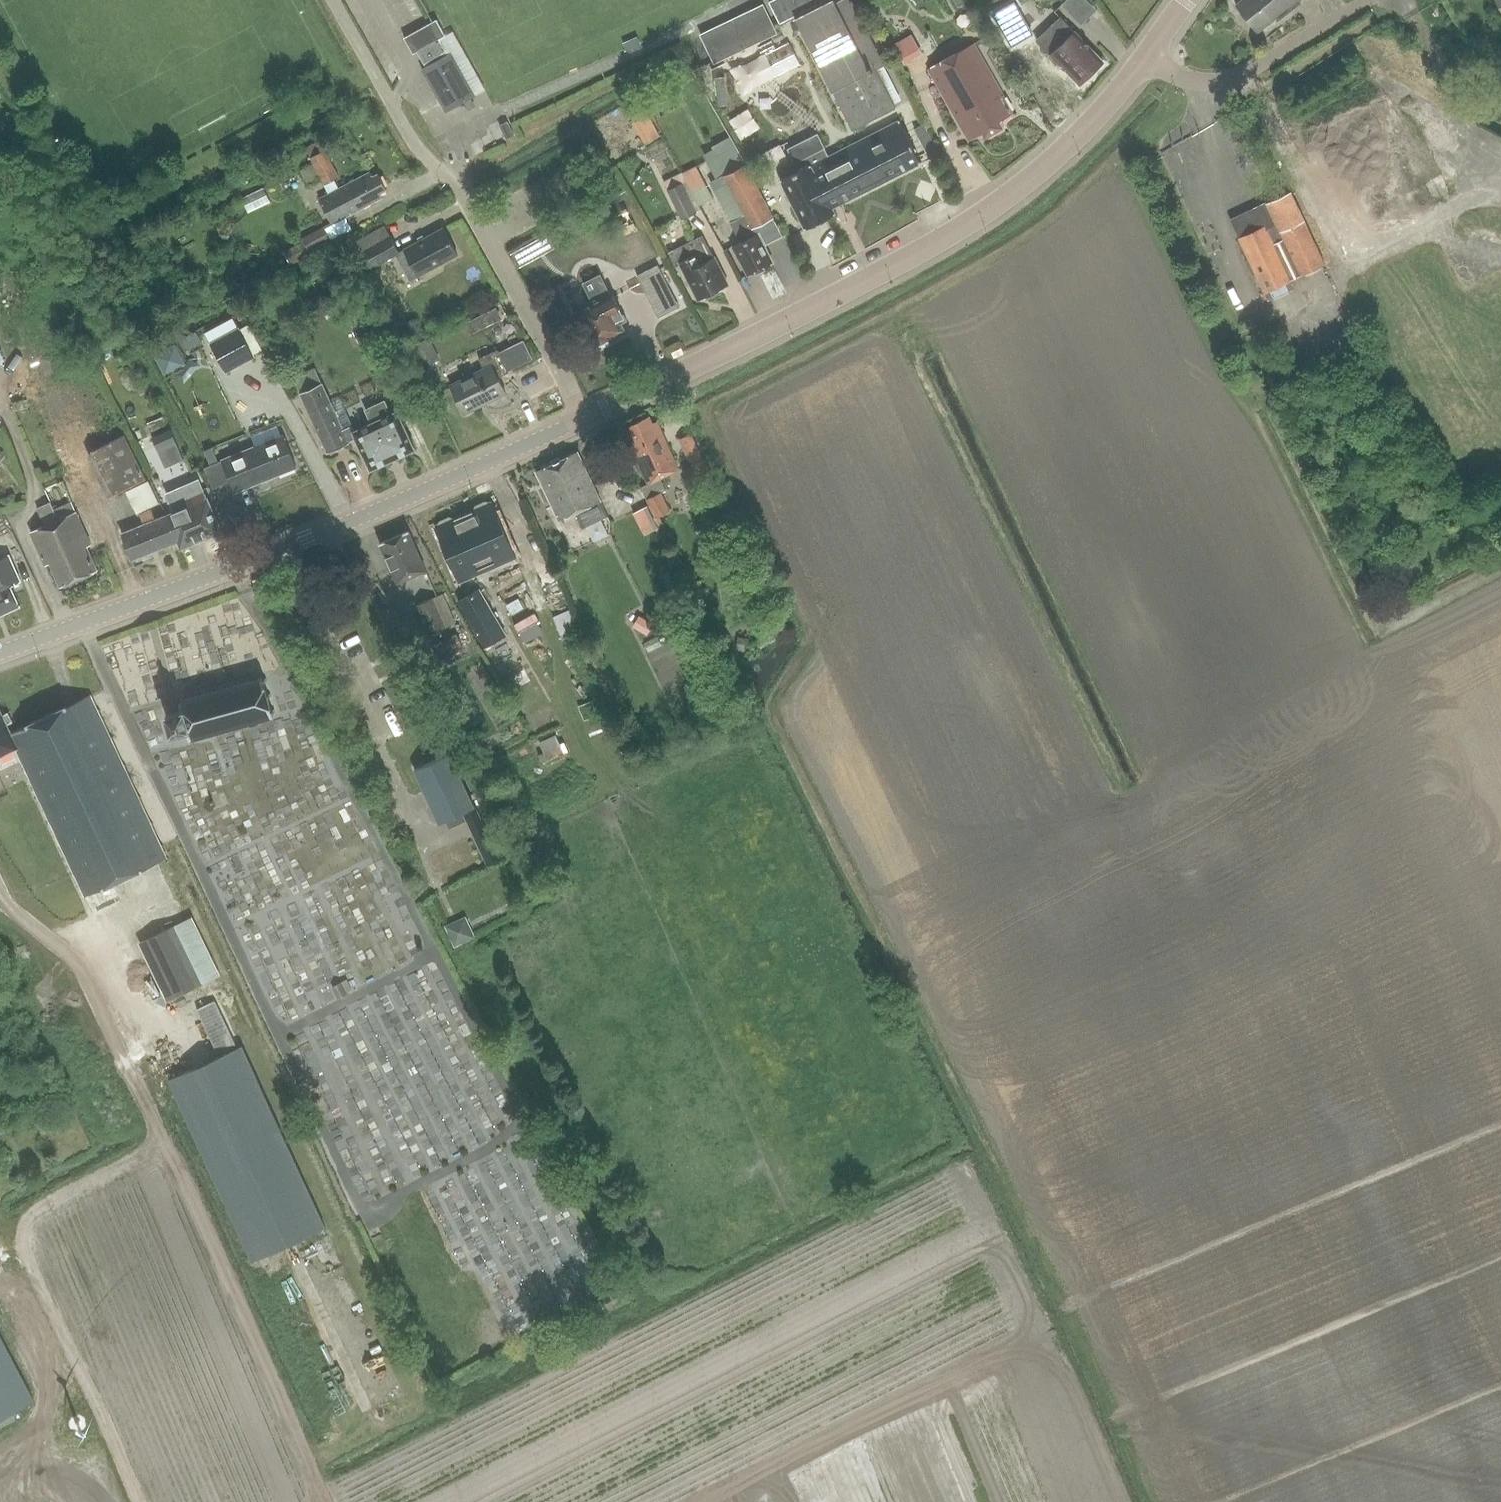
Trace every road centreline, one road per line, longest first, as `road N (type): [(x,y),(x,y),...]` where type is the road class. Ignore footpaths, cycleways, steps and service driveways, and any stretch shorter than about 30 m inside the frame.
road 1 (tertiary): [(0,655),(359,519),(808,314),(960,232),(1029,182),(1099,114),(1143,55)]
road 2 (unclassified): [(1143,55),(1194,89),(1246,74),(1366,0)]

